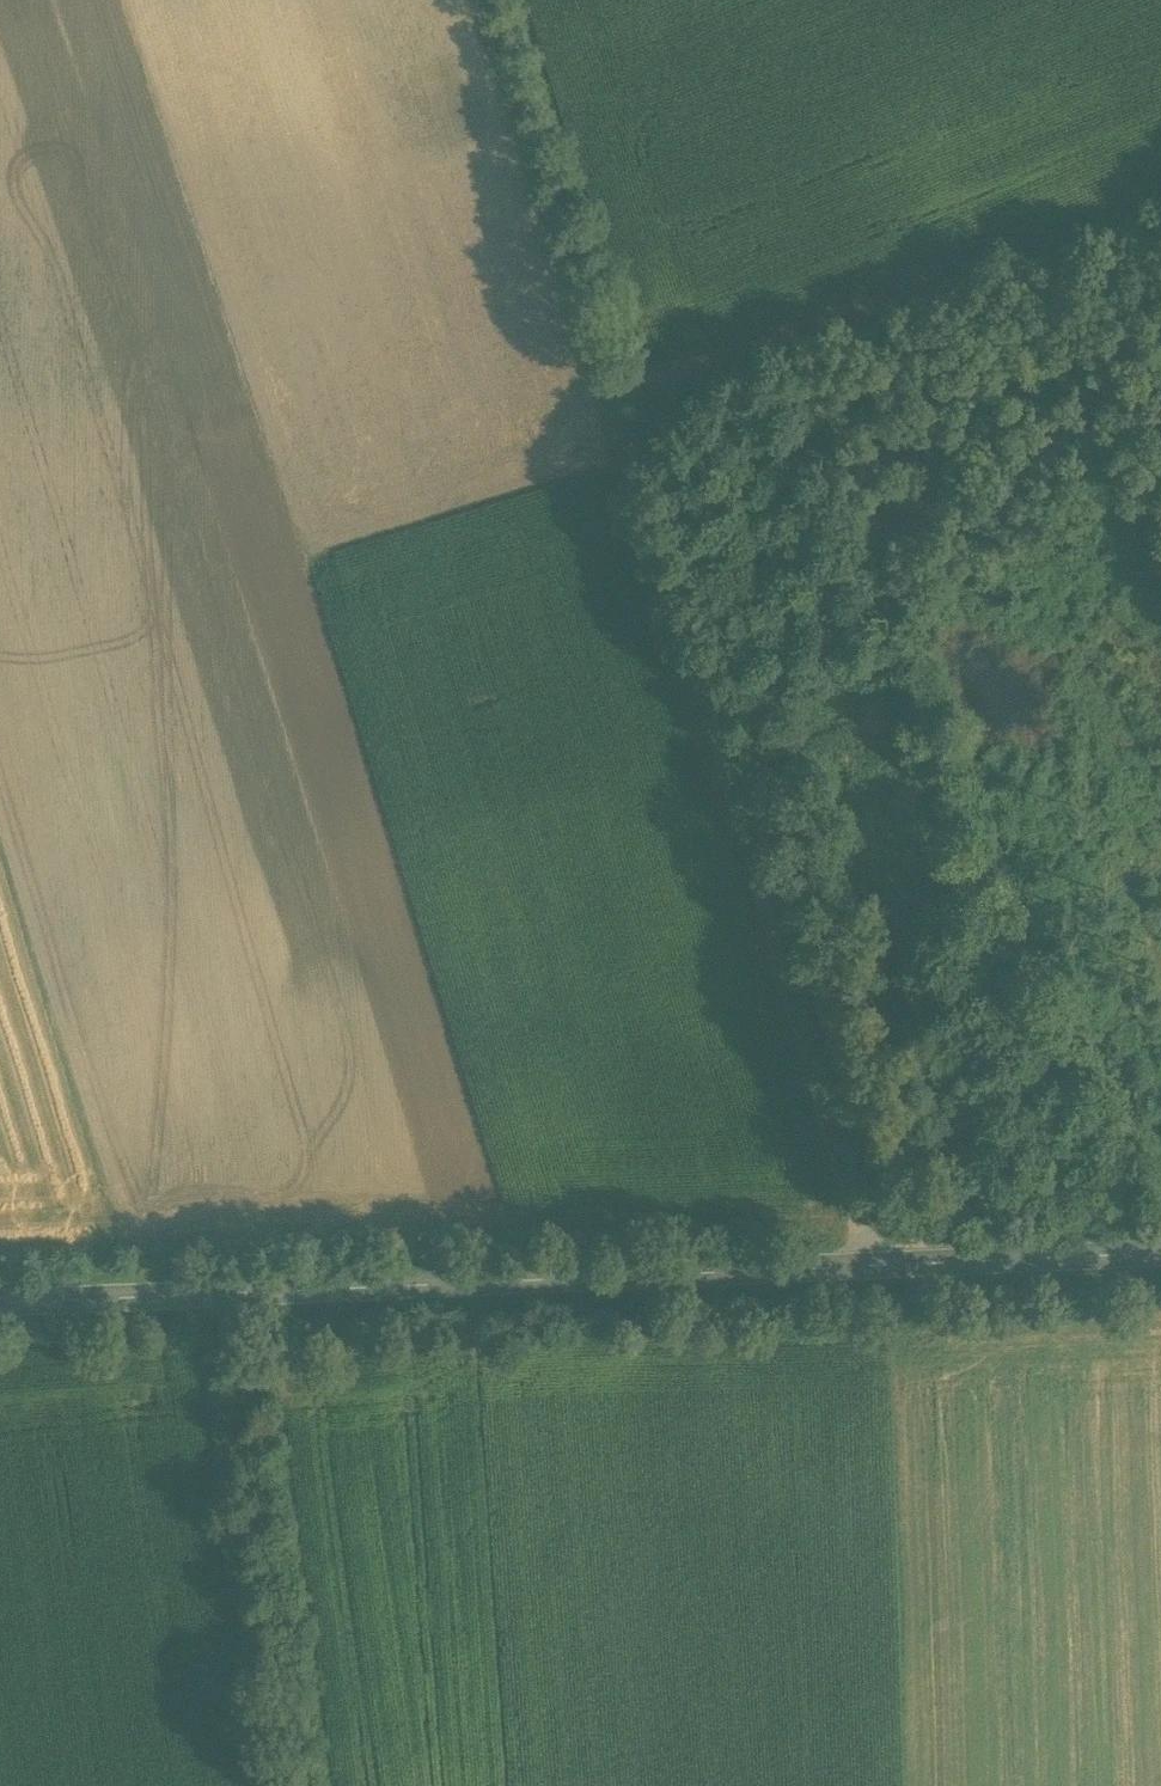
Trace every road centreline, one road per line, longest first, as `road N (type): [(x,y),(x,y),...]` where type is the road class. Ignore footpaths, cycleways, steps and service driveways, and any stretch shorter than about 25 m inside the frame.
road 1 (tertiary): [(0,1300),(1160,1251)]

